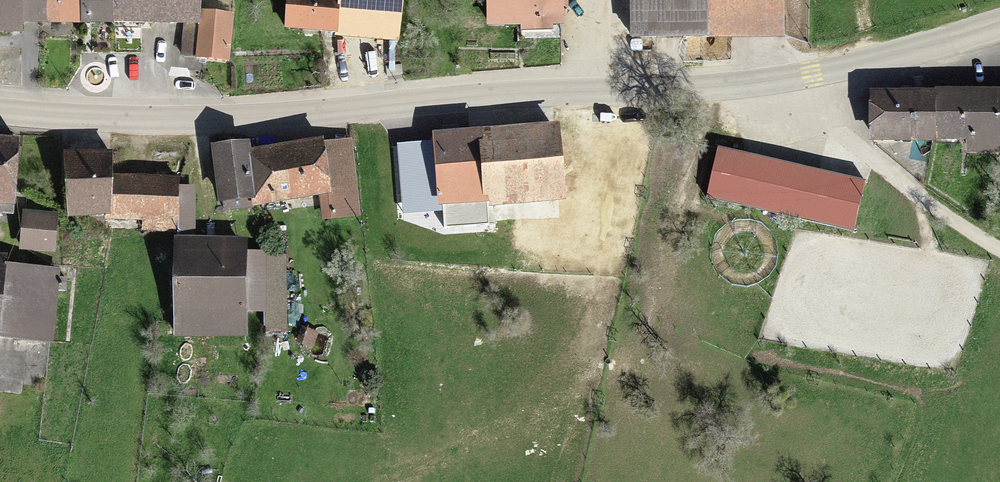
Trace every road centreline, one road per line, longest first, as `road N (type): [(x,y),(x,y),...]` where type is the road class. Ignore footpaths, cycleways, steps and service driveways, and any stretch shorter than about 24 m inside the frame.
road 1 (secondary): [(0,110),(203,124),(815,80),(999,27)]
road 2 (track): [(815,80),(844,137),(999,251)]

